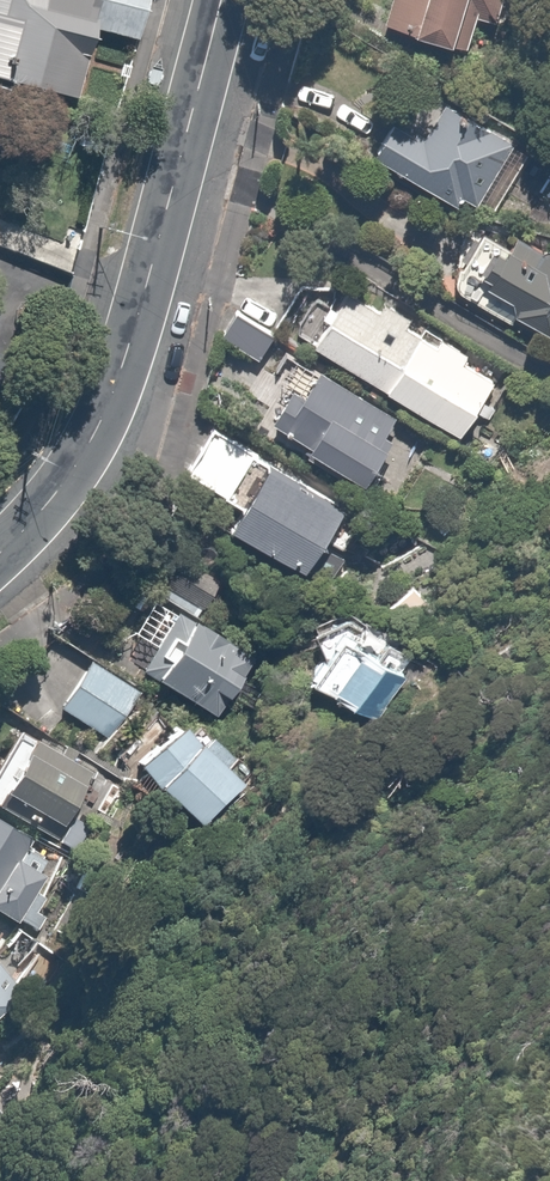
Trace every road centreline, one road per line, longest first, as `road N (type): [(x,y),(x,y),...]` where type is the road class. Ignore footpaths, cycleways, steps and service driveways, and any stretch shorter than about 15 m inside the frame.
road 1 (secondary): [(222,0),(146,286),(92,443),(25,533),(0,553)]

